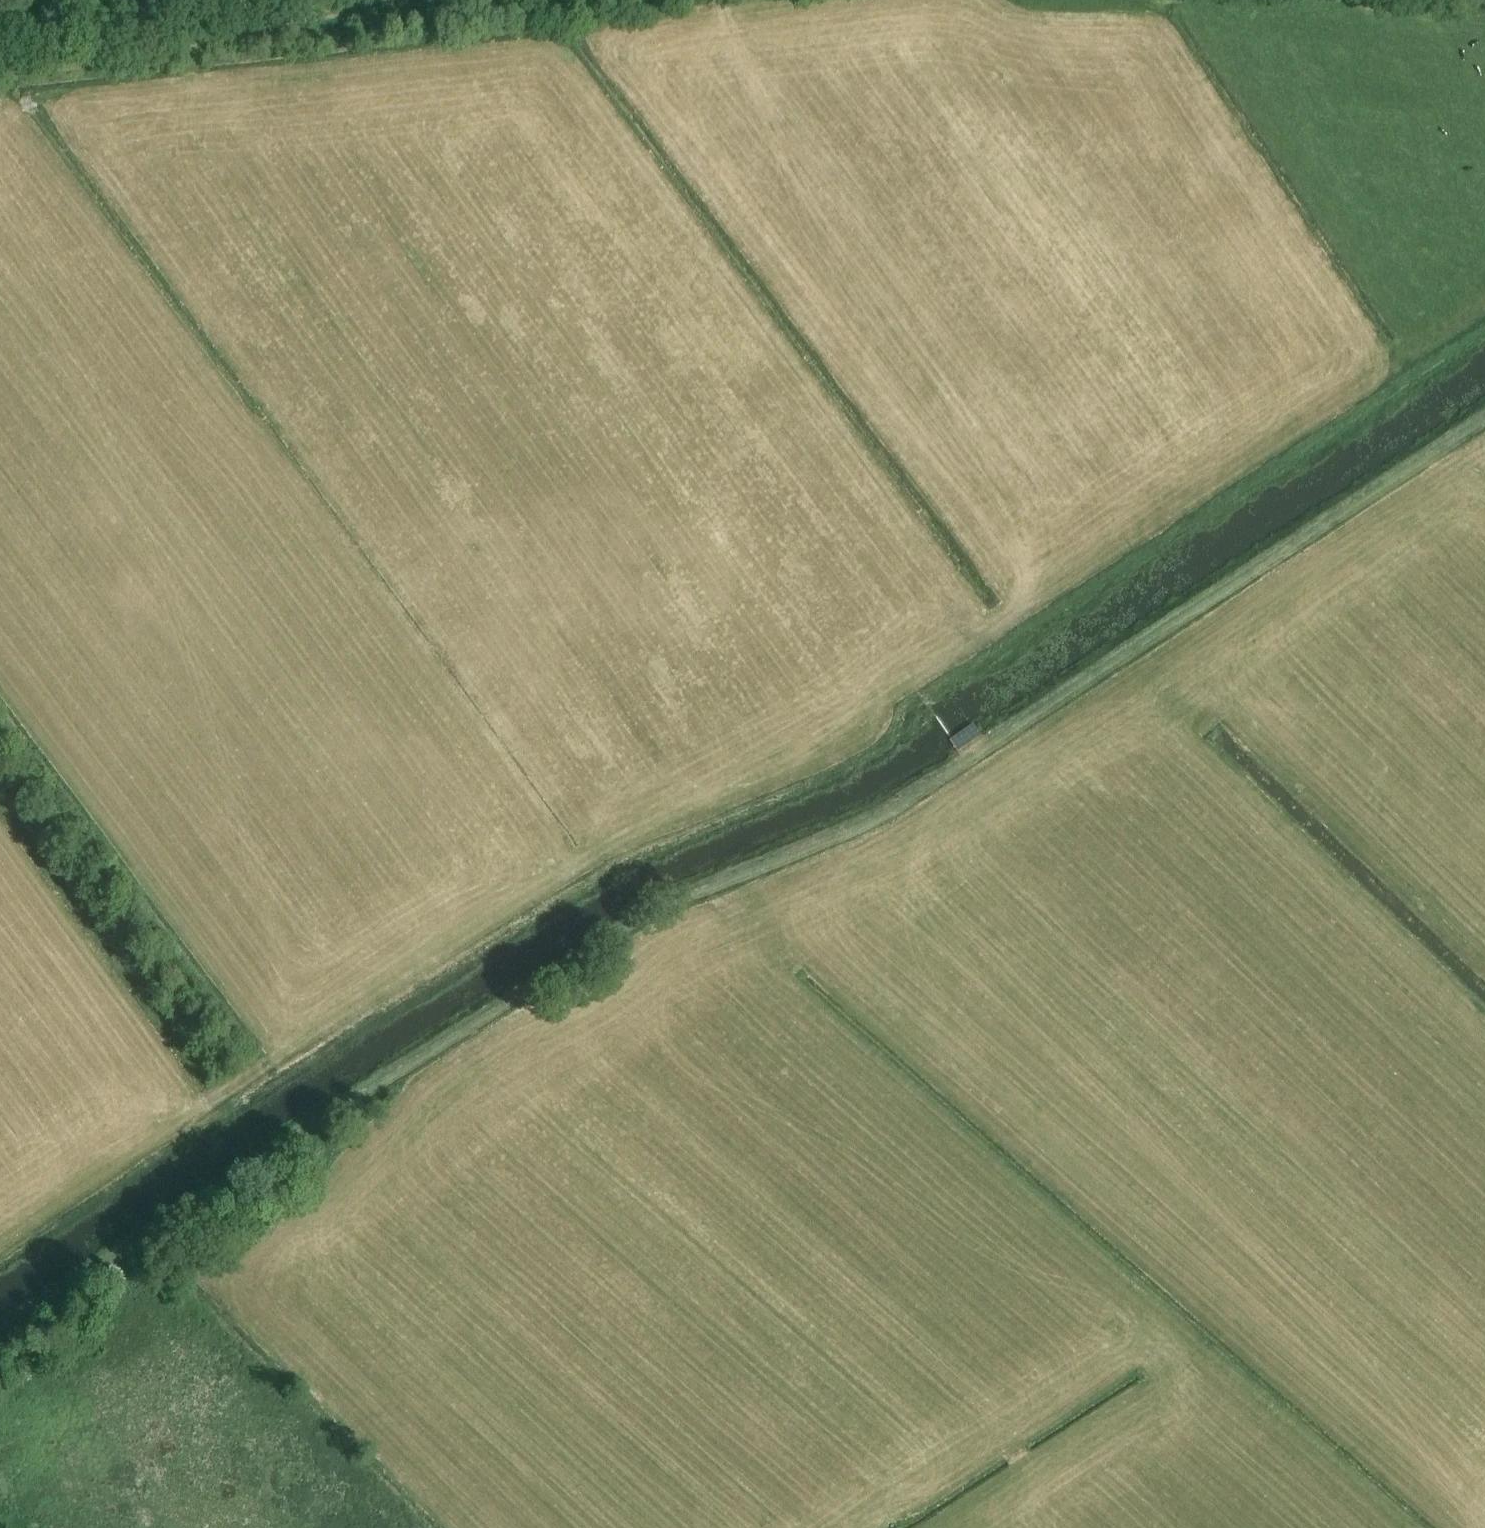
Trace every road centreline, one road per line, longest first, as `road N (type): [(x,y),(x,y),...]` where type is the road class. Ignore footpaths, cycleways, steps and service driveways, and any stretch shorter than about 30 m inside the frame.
road 1 (track): [(0,1323),(590,947),(895,807),(1484,417)]
road 2 (track): [(128,76),(294,19),(408,0)]

